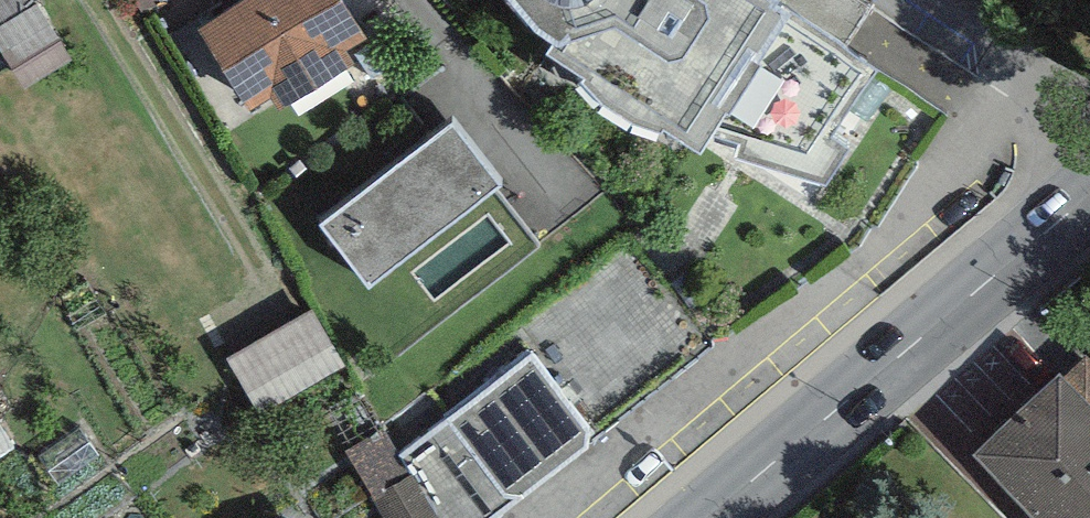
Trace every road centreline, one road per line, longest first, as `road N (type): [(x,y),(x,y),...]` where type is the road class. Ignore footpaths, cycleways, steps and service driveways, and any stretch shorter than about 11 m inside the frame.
road 1 (primary): [(1089,184),(702,517)]
road 2 (residential): [(1089,126),(912,0)]

